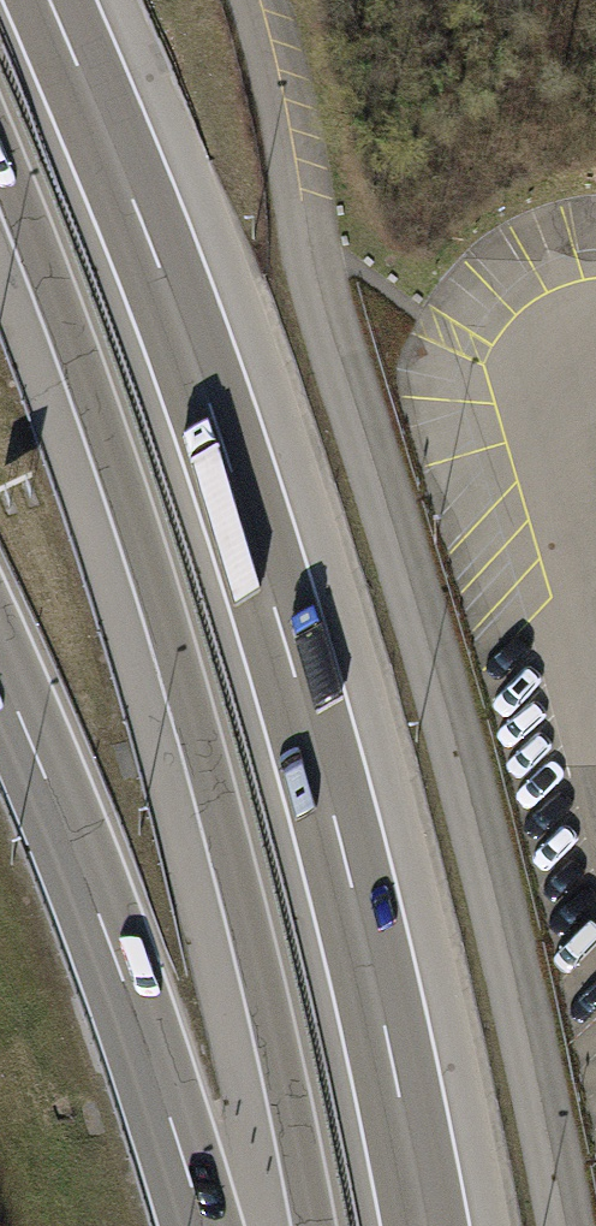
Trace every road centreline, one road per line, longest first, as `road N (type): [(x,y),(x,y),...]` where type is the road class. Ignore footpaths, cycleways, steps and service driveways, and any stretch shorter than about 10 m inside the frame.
road 1 (motorway): [(423,1225),(349,865),(291,650),(138,207),(50,0)]
road 2 (motorway): [(0,207),(64,372),(177,729),(271,1101),(292,1225)]
road 3 (motorway): [(0,676),(100,920),(200,1225)]

